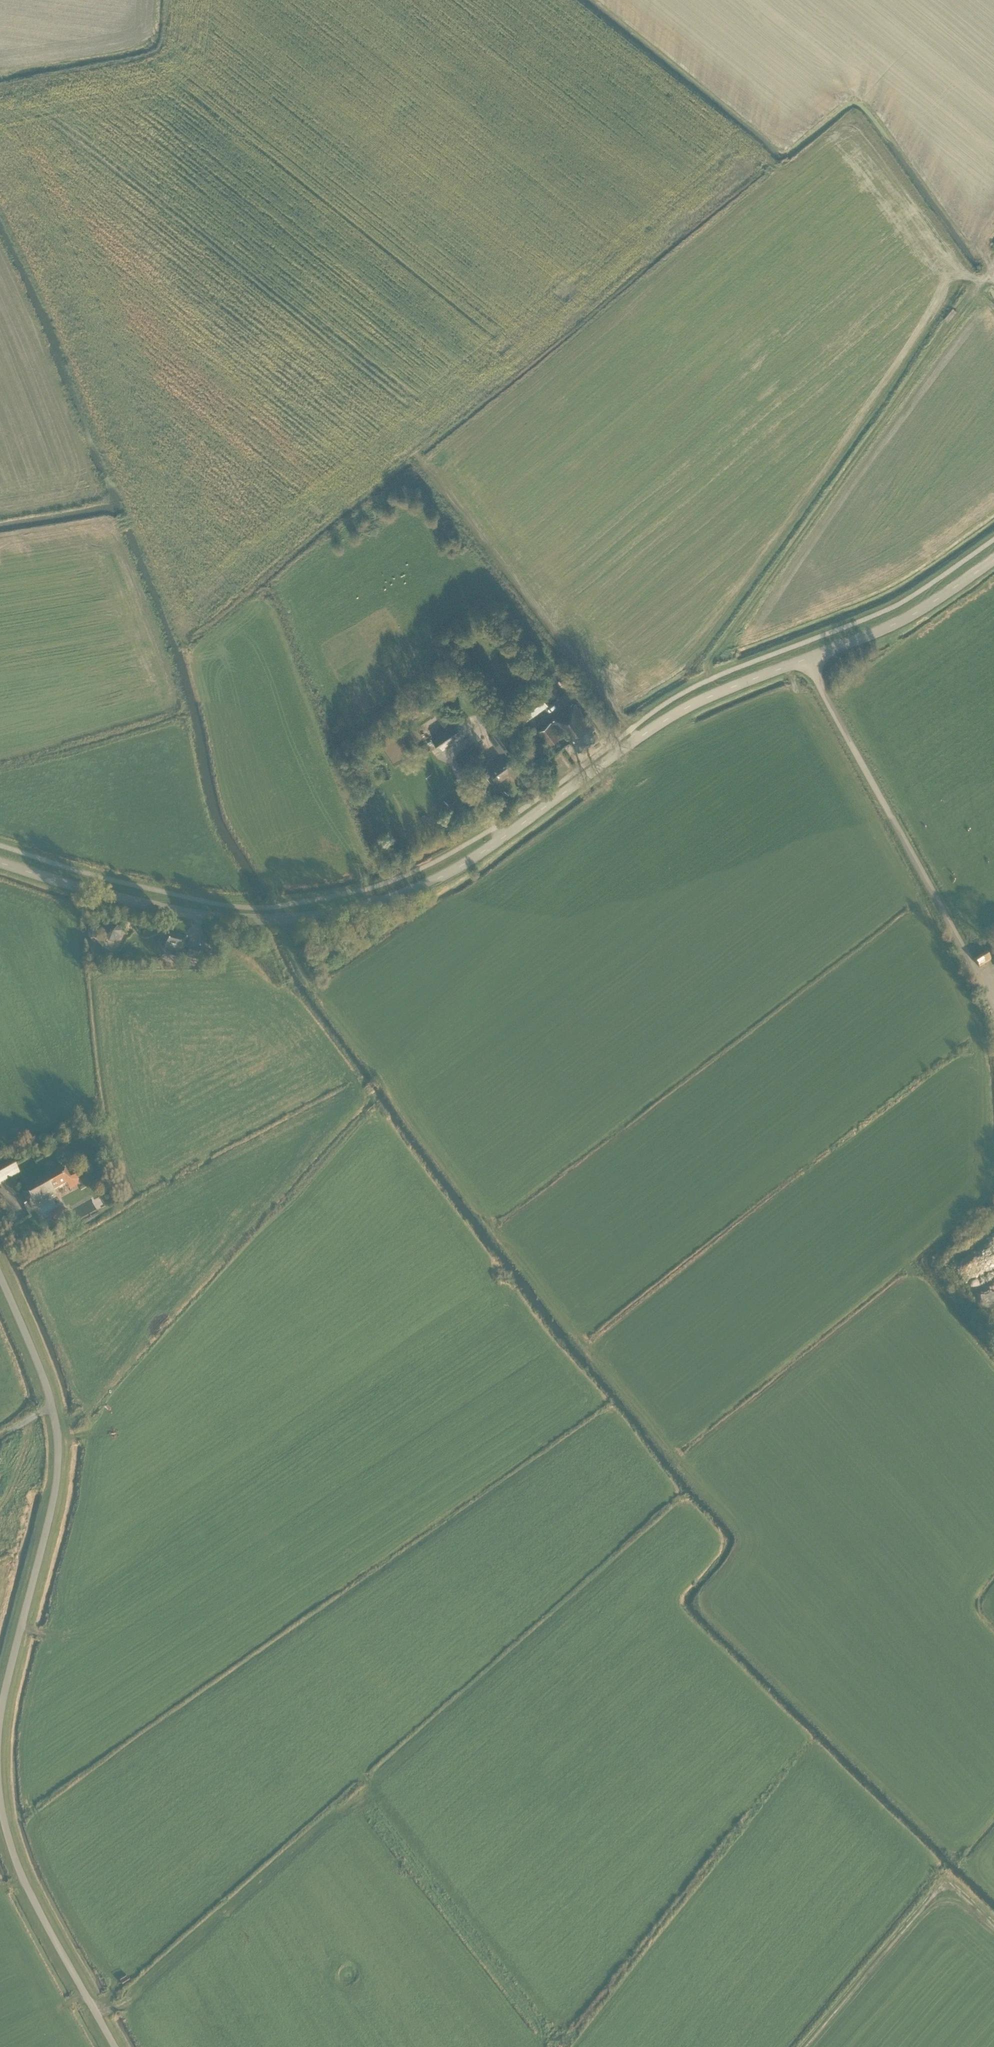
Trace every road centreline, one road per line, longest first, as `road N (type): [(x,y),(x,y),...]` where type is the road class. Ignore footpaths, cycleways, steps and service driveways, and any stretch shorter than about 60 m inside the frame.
road 1 (secondary): [(0,866),(211,917),(282,921),(354,909),(464,863),(691,704),(808,659)]
road 2 (unclassified): [(111,2046),(23,1896),(1,1822),(2,1684),(50,1526),(61,1430),(0,1279)]
road 3 (track): [(993,266),(847,453),(705,668),(716,693)]
road 4 (unclassified): [(993,998),(808,659)]
road 5 (secondary): [(808,659),(896,621),(993,557)]

